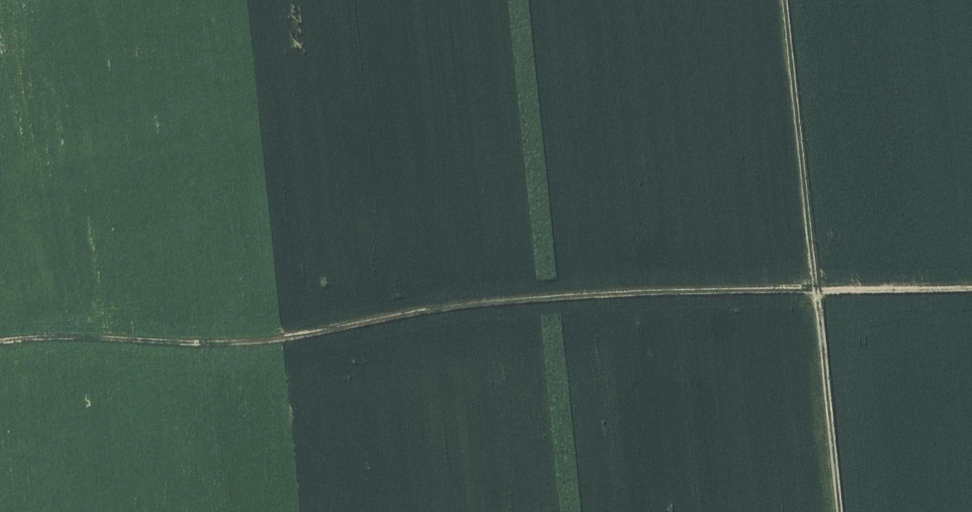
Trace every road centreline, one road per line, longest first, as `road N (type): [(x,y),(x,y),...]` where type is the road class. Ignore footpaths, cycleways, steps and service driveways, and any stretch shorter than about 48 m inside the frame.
road 1 (track): [(971,289),(648,286),(454,297),(271,343),(164,338),(0,346)]
road 2 (track): [(785,0),(838,511)]

